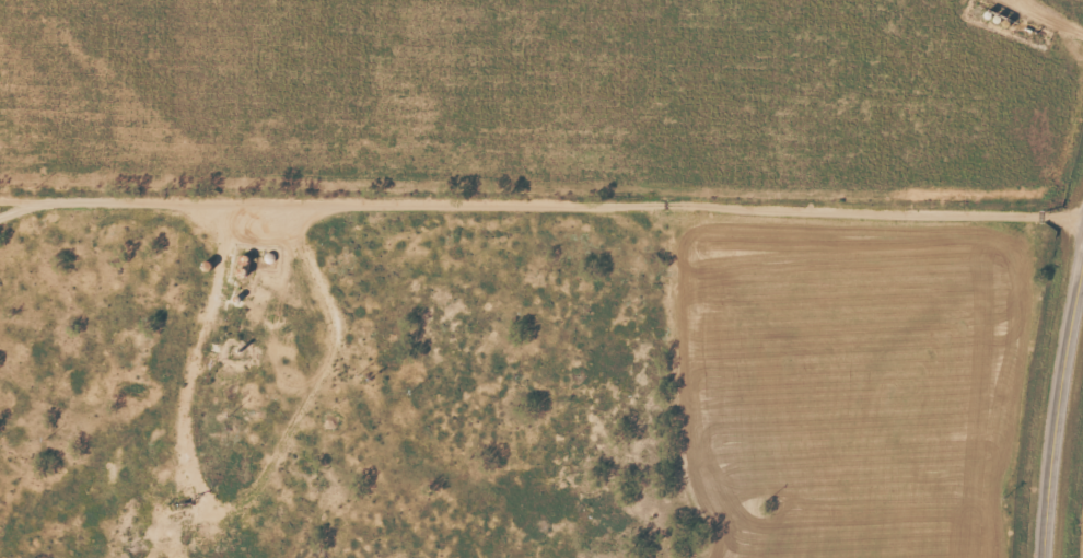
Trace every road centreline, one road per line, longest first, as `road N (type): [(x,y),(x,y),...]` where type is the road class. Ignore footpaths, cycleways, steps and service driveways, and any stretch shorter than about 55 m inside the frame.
road 1 (residential): [(1082,219),(1070,209),(0,192)]
road 2 (residential): [(764,557),(729,515),(564,515),(396,437),(202,275),(185,196)]
road 3 (secondary): [(1046,557),(1082,270)]

